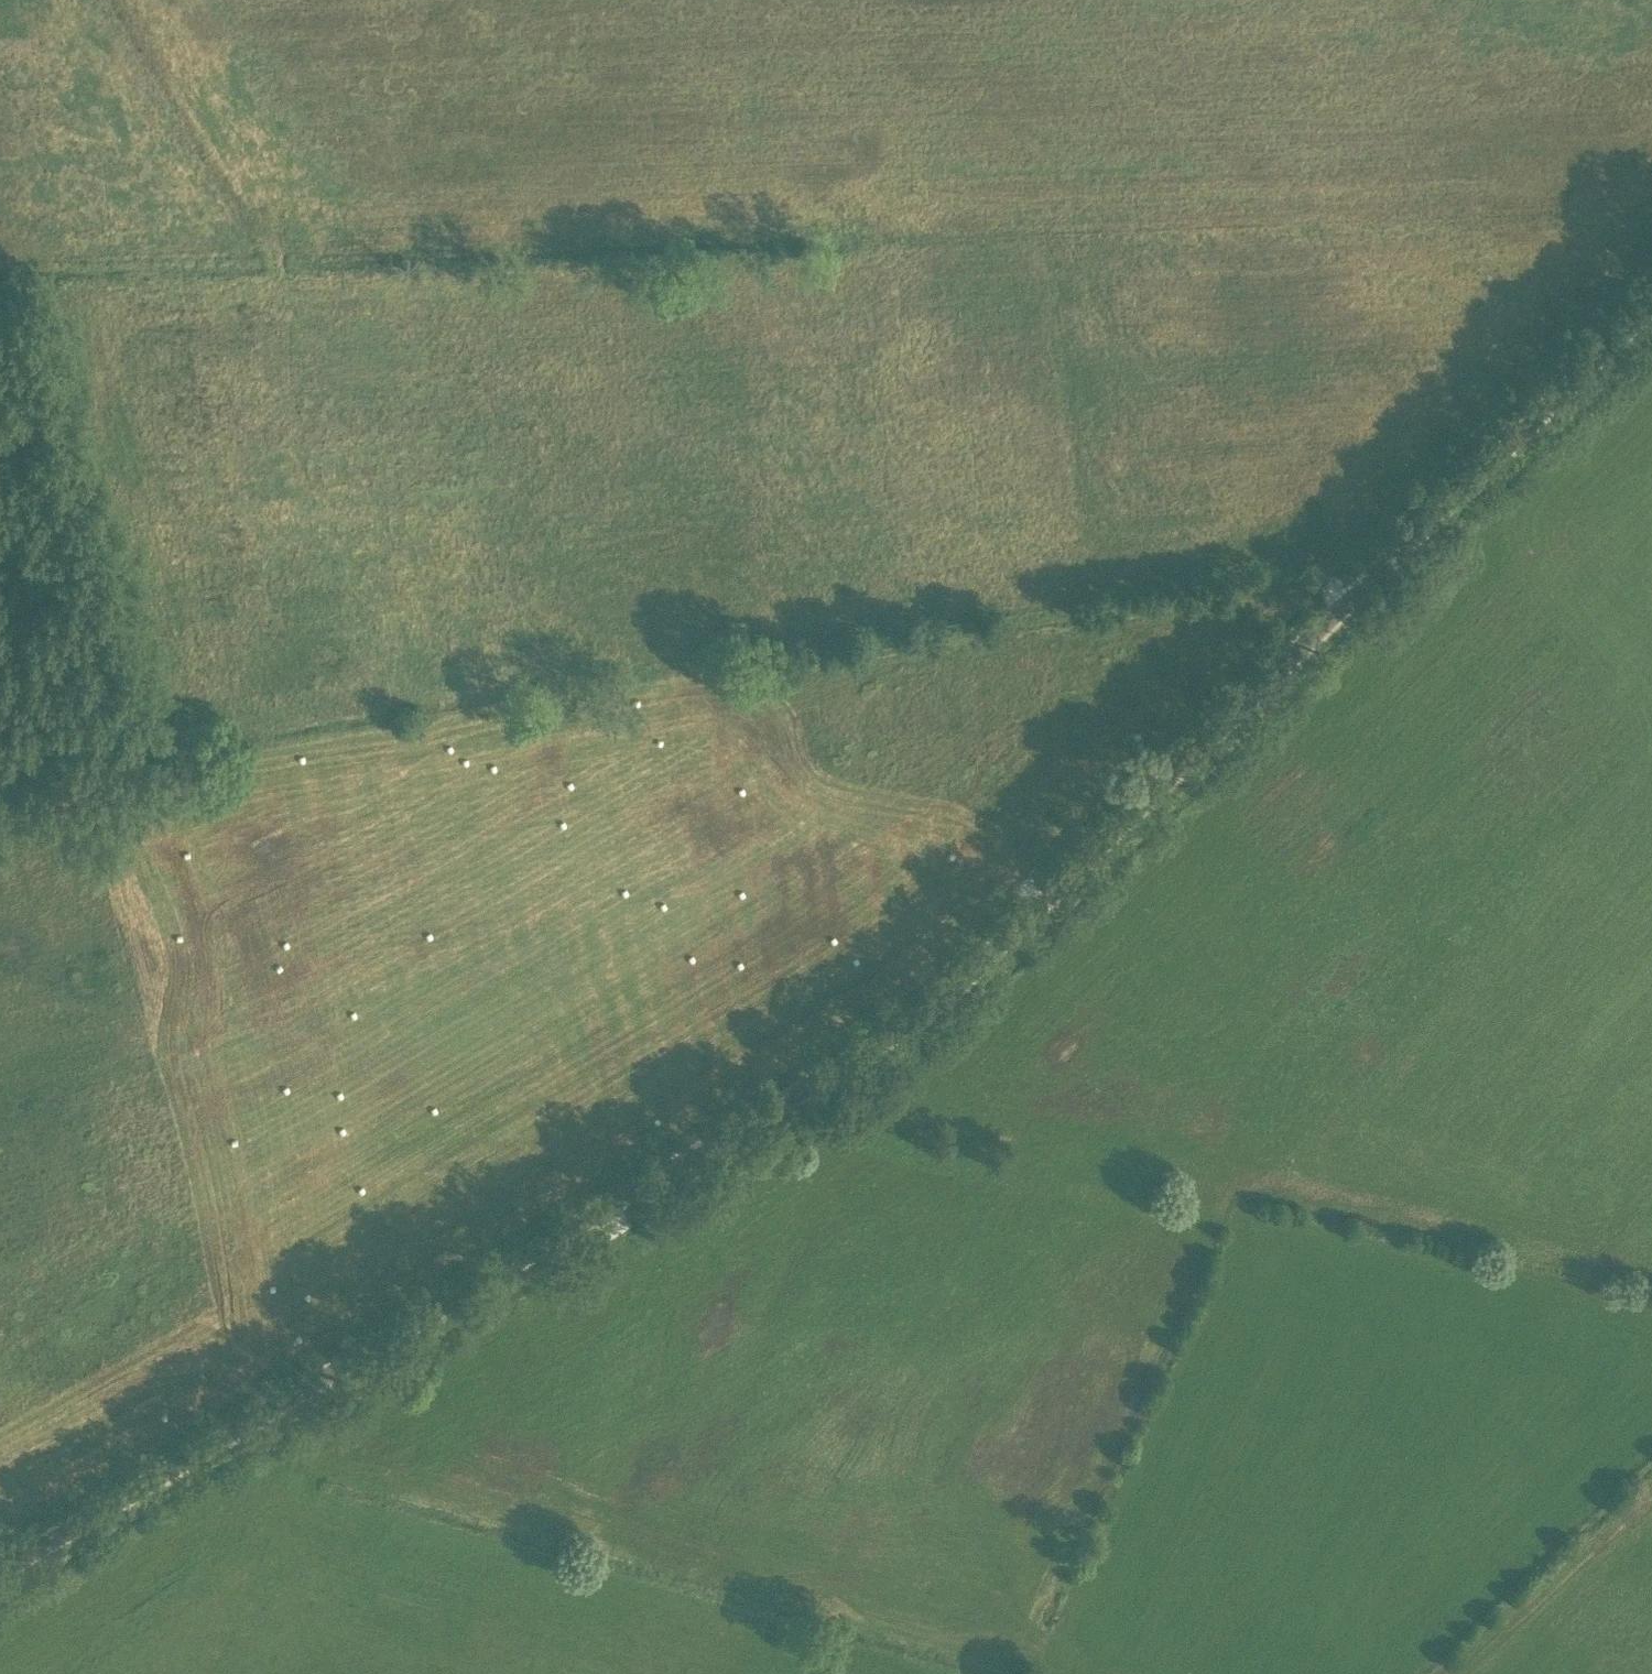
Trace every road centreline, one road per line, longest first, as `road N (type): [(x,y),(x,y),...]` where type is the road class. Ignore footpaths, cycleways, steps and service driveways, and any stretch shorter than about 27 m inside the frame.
road 1 (tertiary): [(0,1570),(930,1011),(1651,312)]

